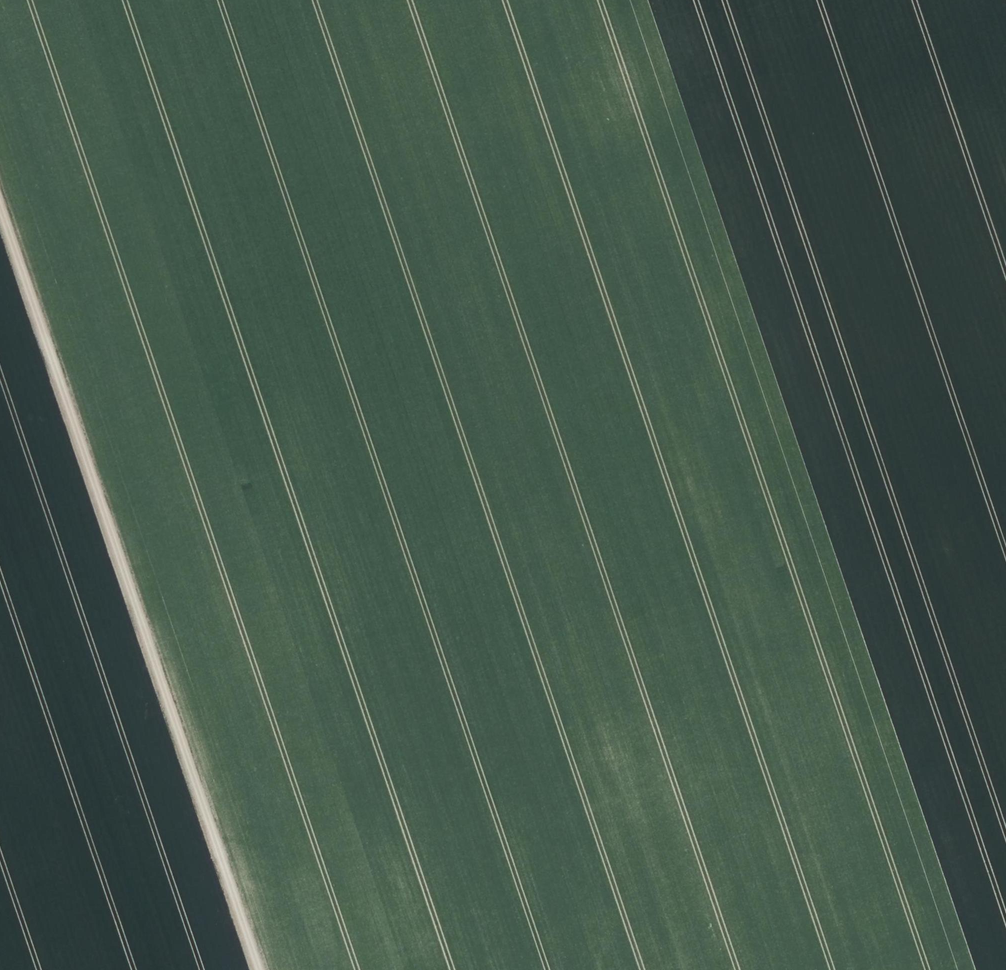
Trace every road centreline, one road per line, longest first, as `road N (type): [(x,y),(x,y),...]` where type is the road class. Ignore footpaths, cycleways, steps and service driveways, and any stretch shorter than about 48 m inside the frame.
road 1 (track): [(0,210),(258,969)]

